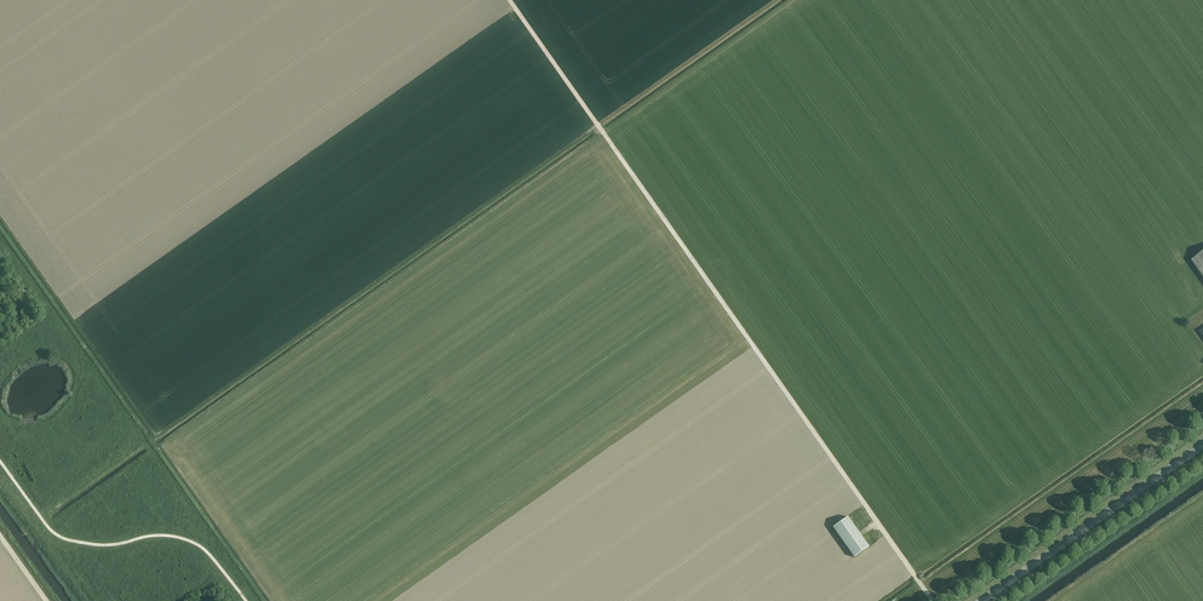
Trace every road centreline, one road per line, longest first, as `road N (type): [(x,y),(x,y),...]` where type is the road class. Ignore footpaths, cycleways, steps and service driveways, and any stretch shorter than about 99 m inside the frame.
road 1 (unclassified): [(981,600),(1202,445)]

